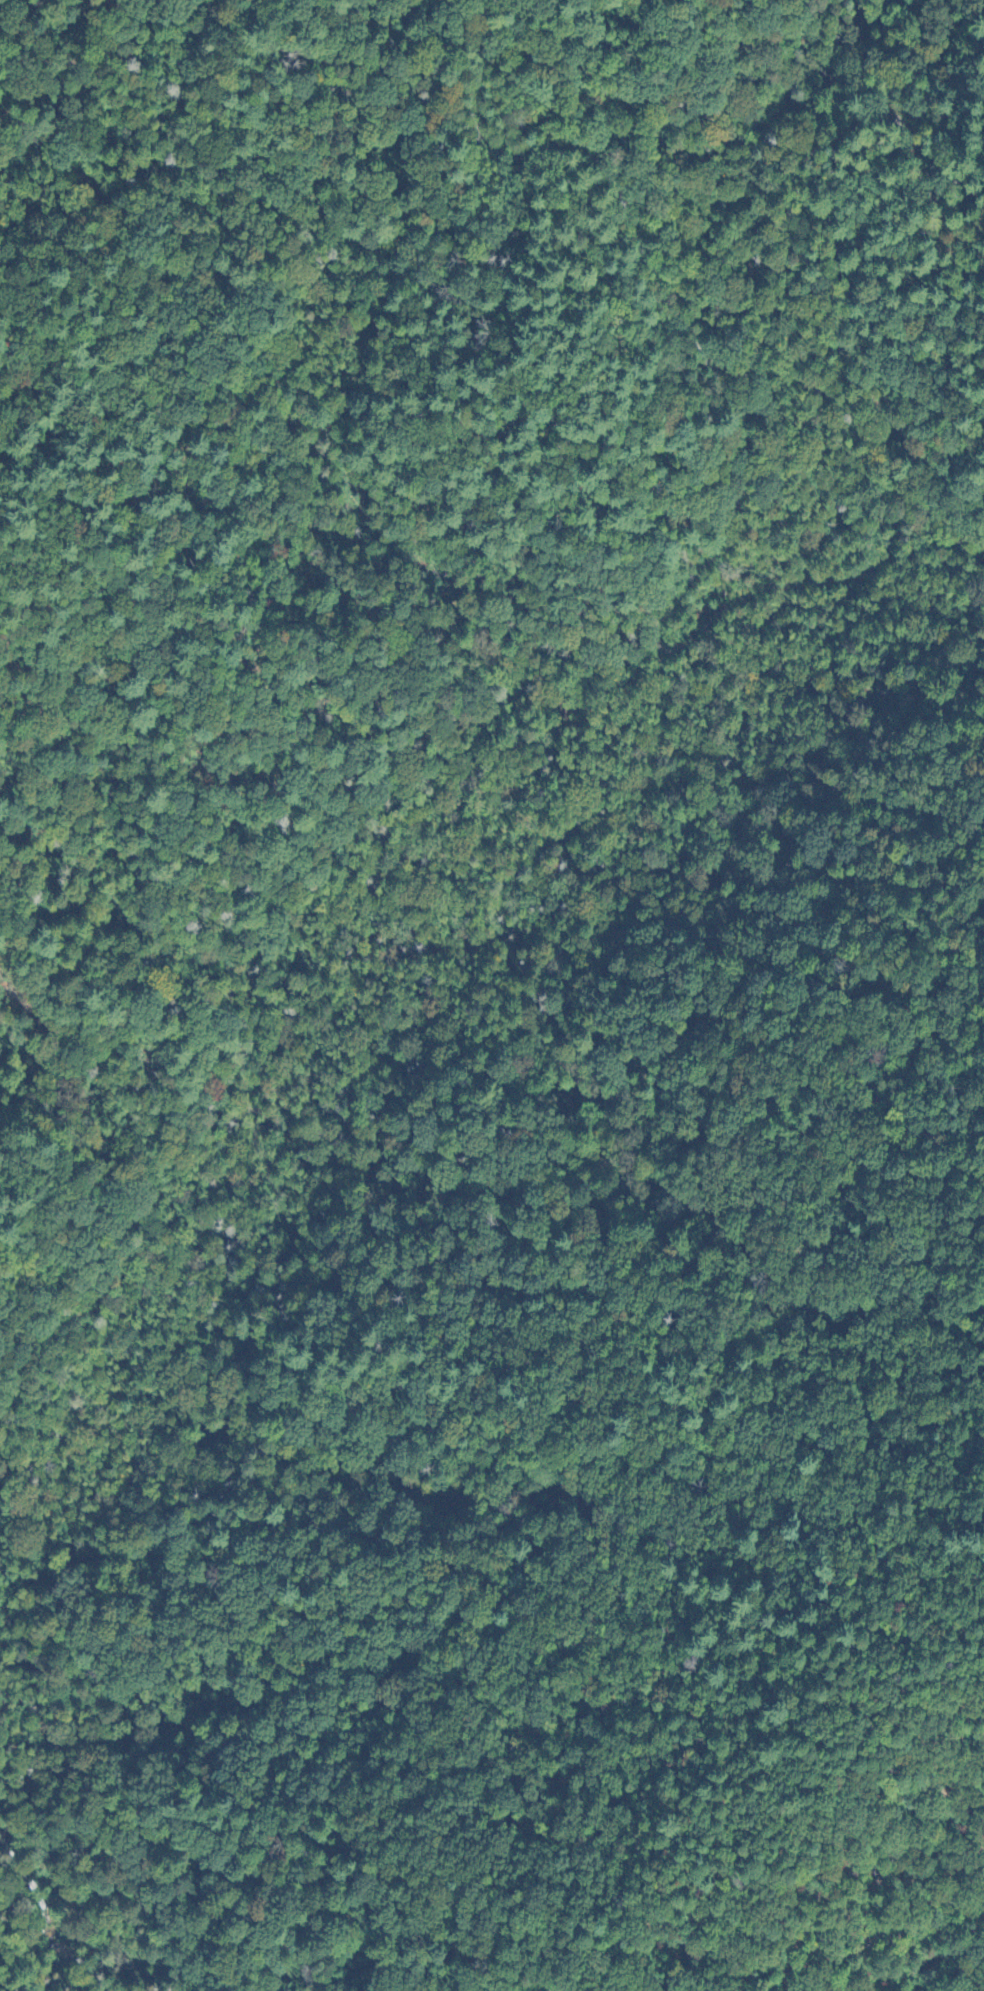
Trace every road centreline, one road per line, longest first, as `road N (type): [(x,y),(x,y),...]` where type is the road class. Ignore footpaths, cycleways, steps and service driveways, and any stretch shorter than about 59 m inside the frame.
road 1 (track): [(484,0),(473,100),(480,140),(505,157),(562,146),(593,158),(612,179),(682,330),(742,424),(744,472),(731,522),(662,619),(660,644),(685,645),(760,590),(841,582),(891,551),(883,435),(830,223),(828,163),(845,131),(874,116),(903,120),(933,207),(983,267)]
road 2 (track): [(660,644),(618,688),(523,749),(409,899),(296,974),(222,1059),(112,1150),(105,1201),(126,1260),(119,1292),(98,1356),(48,1439),(0,1545)]
road 3 (track): [(983,1598),(970,1605),(830,1781),(782,1969),(803,1990)]
road 4 (track): [(0,1606),(38,1667),(55,1741),(42,1788),(0,1868)]

